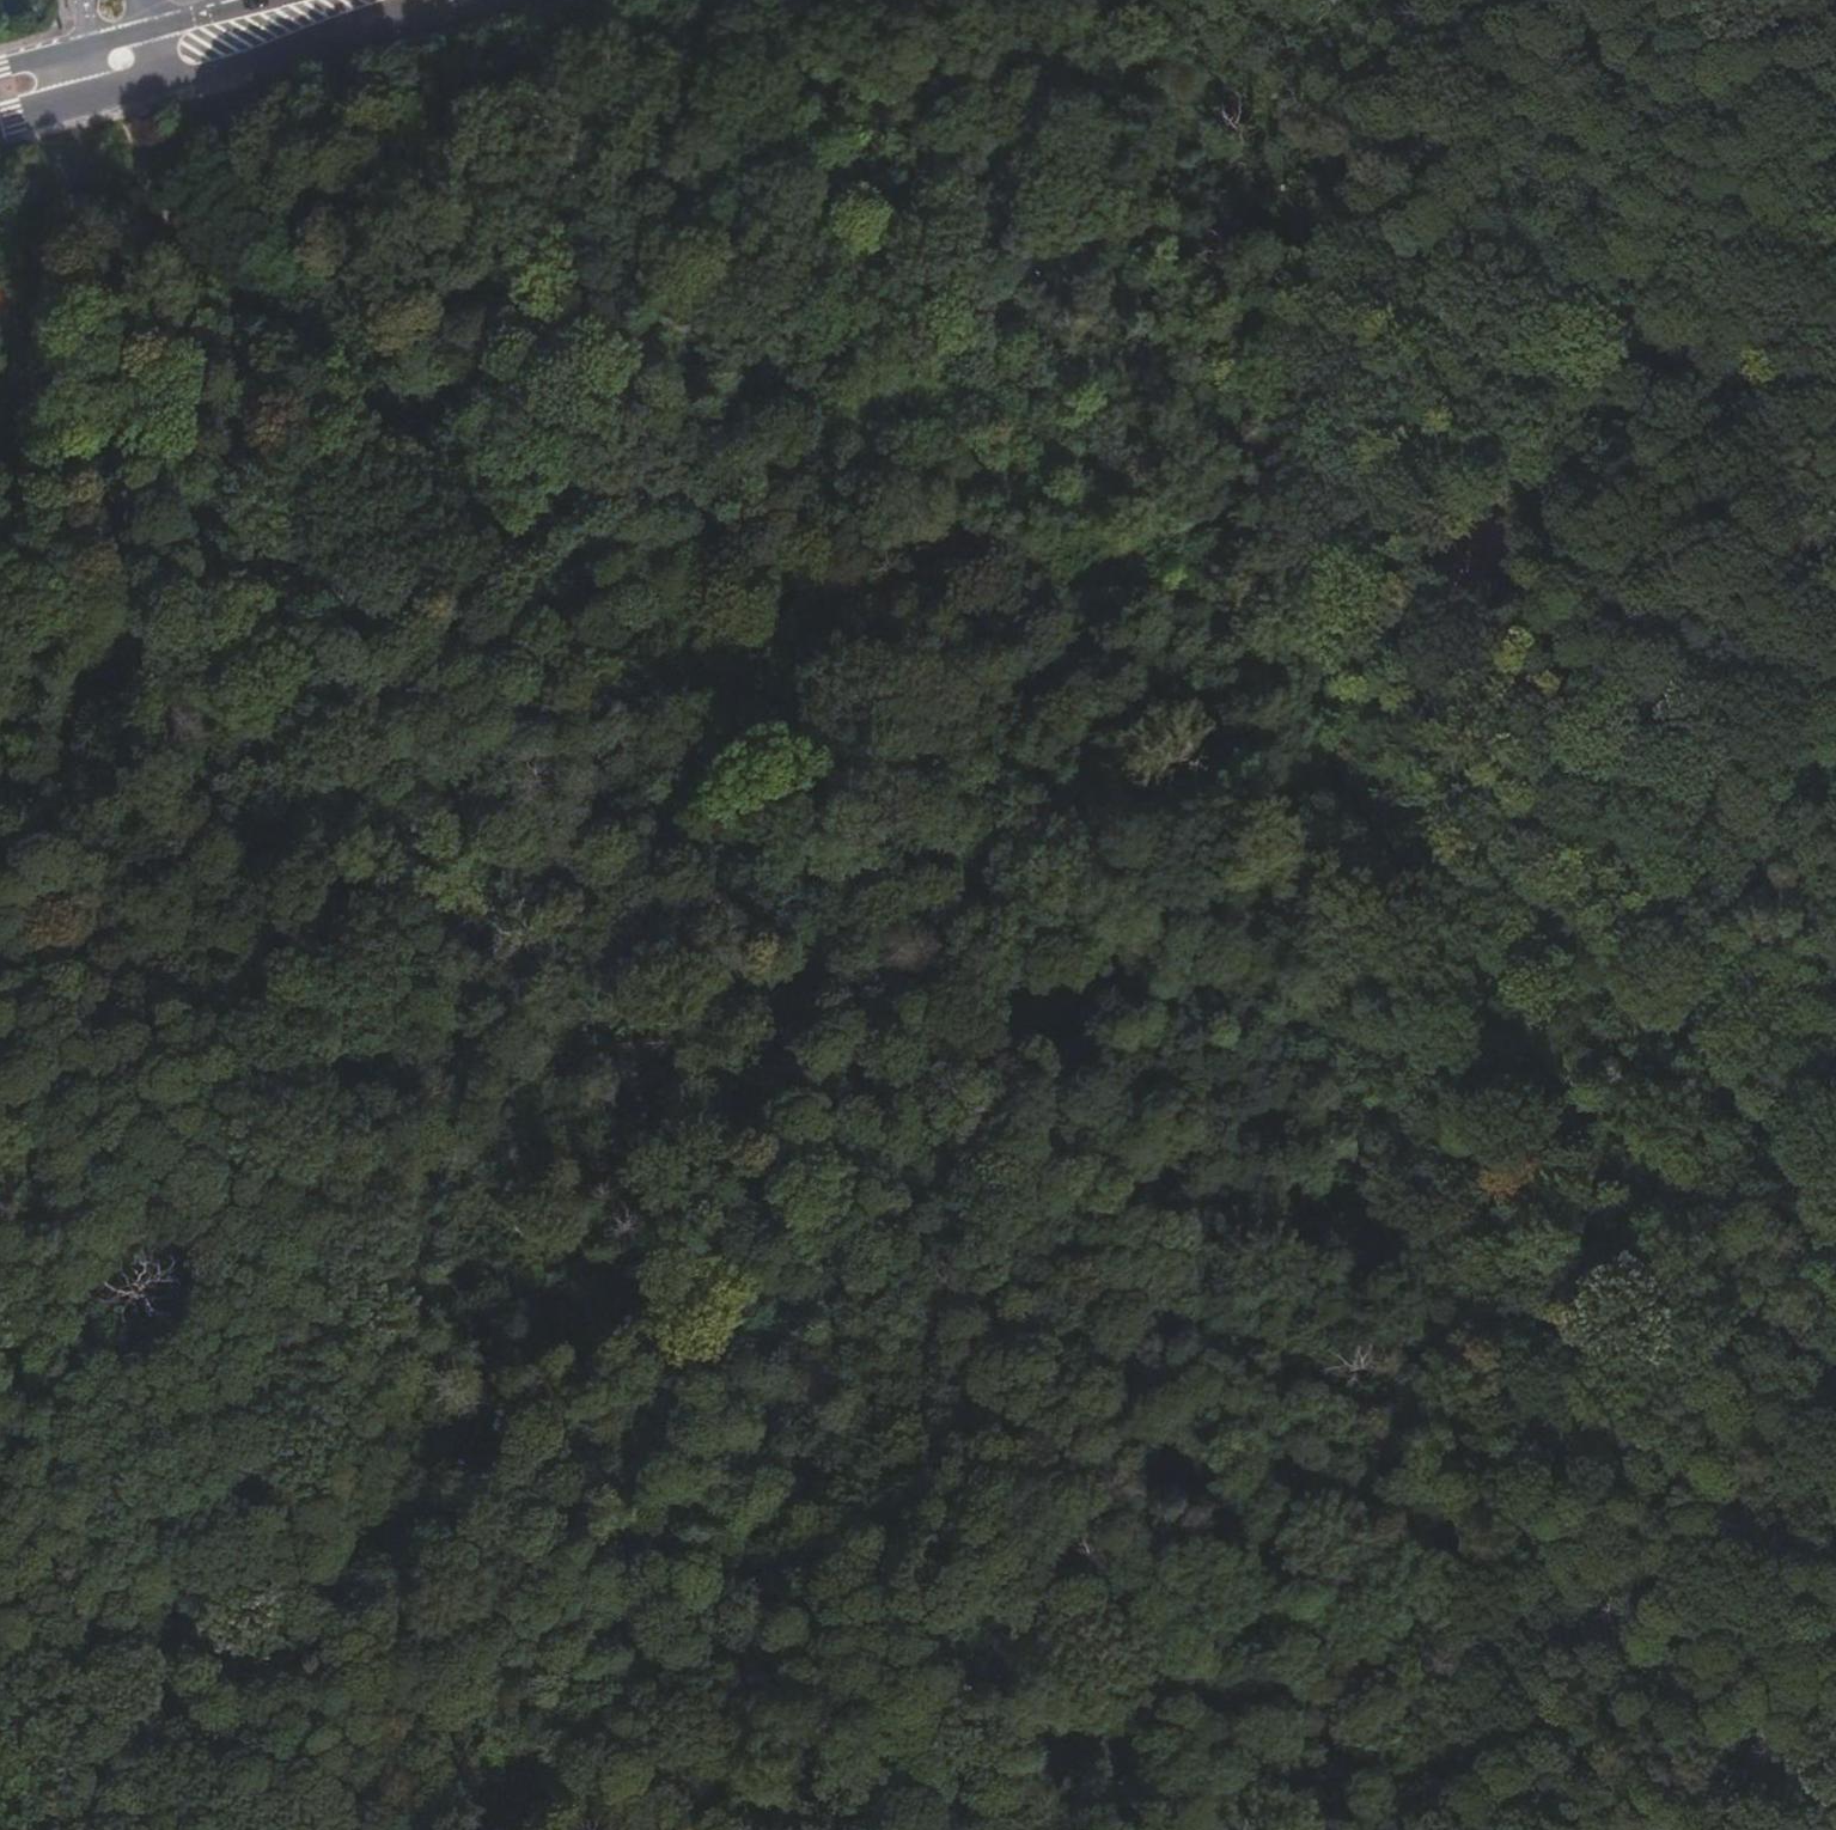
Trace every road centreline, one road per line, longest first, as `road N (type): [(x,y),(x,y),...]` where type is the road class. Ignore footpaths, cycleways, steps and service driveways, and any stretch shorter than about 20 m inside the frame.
road 1 (track): [(1445,1829),(1488,1672),(1593,1194),(1602,1122)]
road 2 (secondary): [(156,81),(464,0)]
road 3 (secondary): [(269,0),(148,30)]

